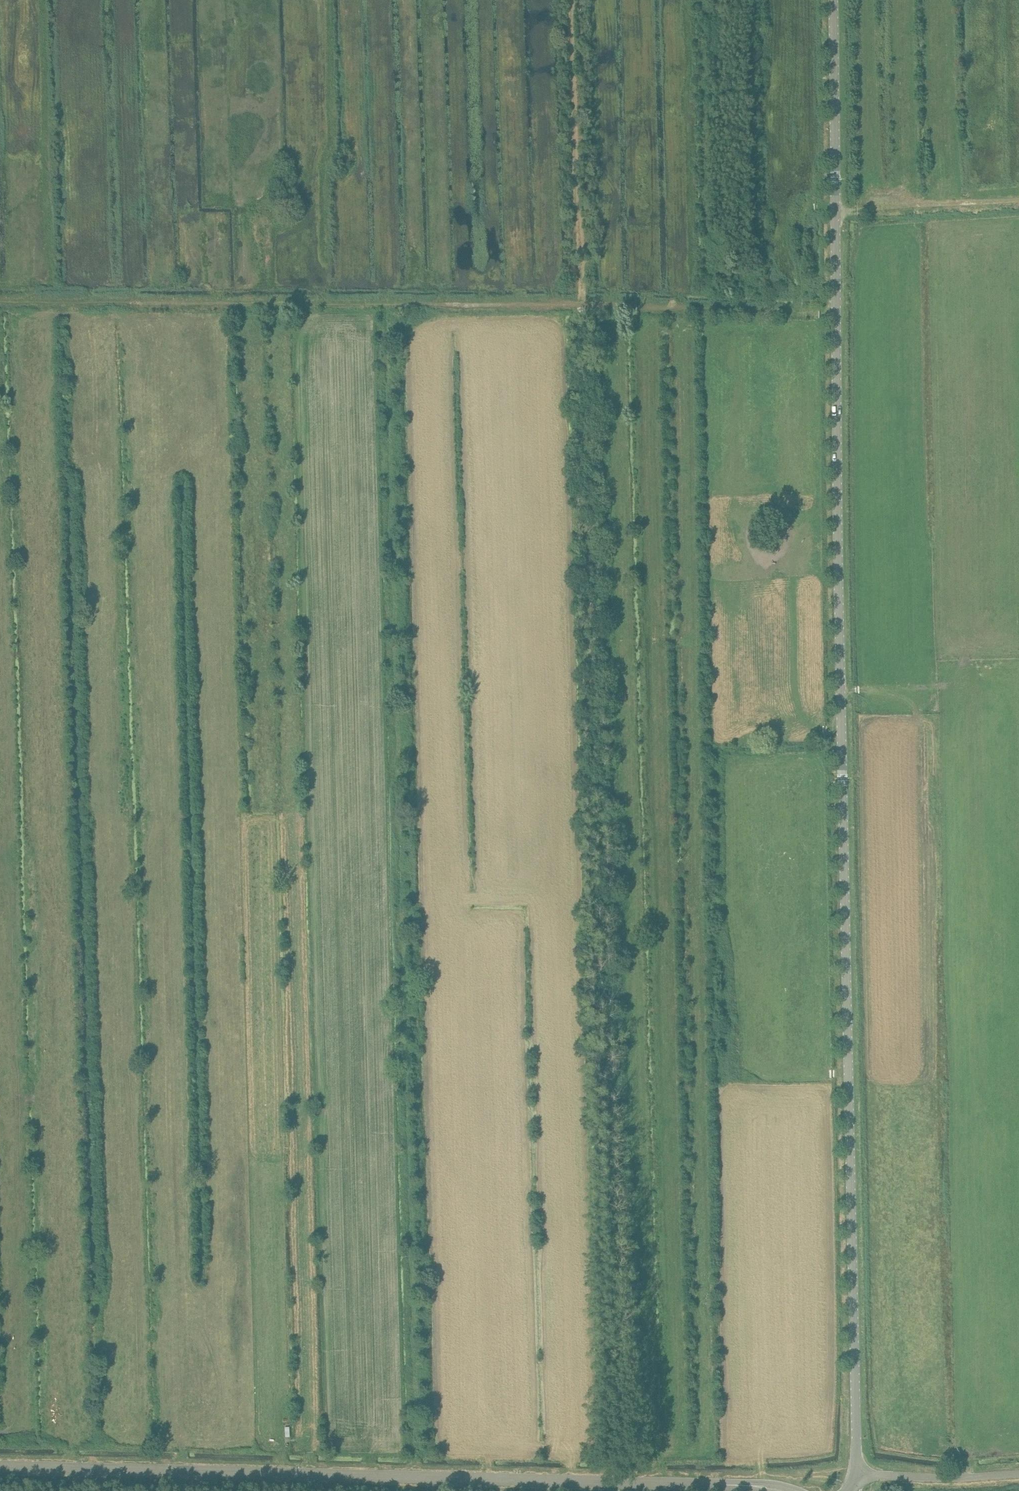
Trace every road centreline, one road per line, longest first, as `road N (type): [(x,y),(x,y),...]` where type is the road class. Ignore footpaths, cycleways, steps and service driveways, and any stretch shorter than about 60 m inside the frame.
road 1 (unclassified): [(858,1478),(833,0)]
road 2 (tertiary): [(785,1490),(0,1466)]
road 3 (unclassified): [(858,1478),(1018,1472)]

